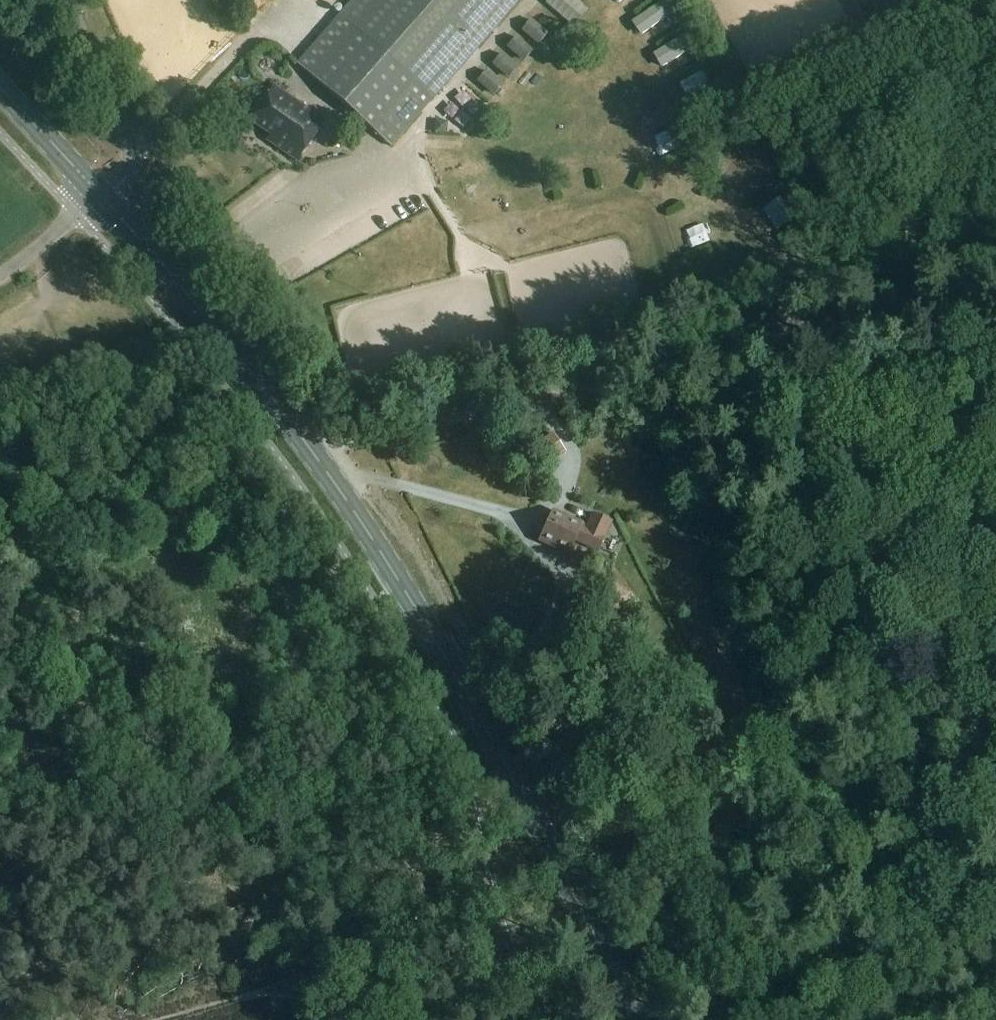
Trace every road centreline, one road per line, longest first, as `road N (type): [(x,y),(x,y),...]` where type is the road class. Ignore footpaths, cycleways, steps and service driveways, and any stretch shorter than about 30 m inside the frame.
road 1 (primary): [(640,1019),(399,581),(260,383),(98,193)]
road 2 (track): [(863,660),(692,362),(995,290)]
road 3 (track): [(630,850),(575,891),(161,1019)]
road 4 (residential): [(98,193),(133,162),(67,0)]
road 5 (track): [(507,405),(692,362)]
road 6 (track): [(715,1019),(630,850)]
road 7 (track): [(630,850),(674,782),(686,709)]
road 8 (primary): [(98,193),(0,87)]
road 9 (unclassified): [(0,276),(98,193)]

